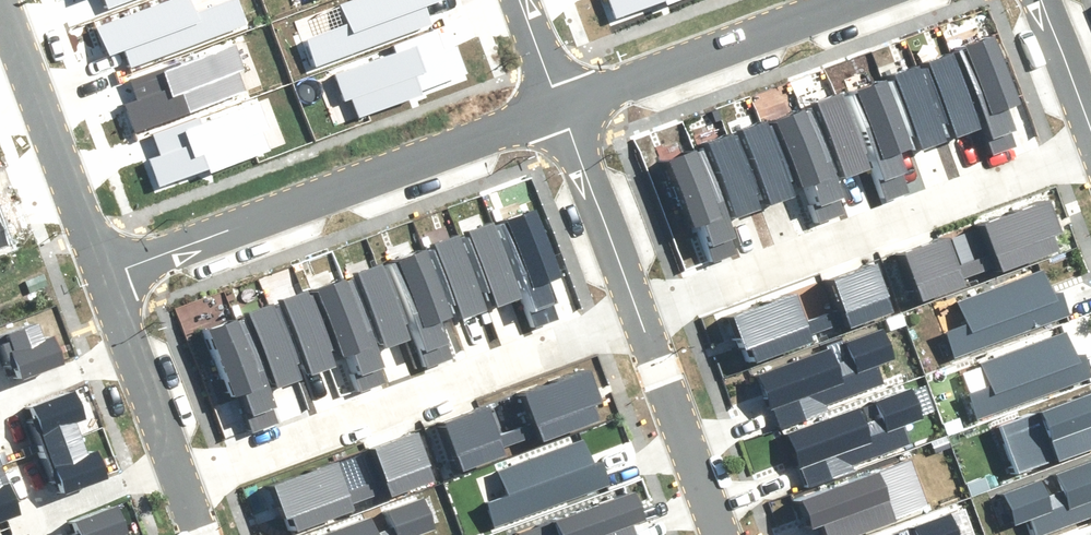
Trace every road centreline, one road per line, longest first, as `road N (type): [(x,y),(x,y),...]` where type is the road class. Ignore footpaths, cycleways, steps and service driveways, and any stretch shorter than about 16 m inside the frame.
road 1 (residential): [(640,311),(172,484)]
road 2 (residential): [(559,96),(92,271)]
road 3 (residential): [(1090,139),(640,311)]
road 4 (residential): [(816,0),(559,96)]
road 5 (residential): [(92,271),(0,22)]
road 6 (residential): [(640,311),(725,534)]
road 7 (residential): [(559,96),(640,311)]
road 8 (residential): [(92,271),(172,484)]
road 9 (residential): [(1048,0),(1090,114)]

